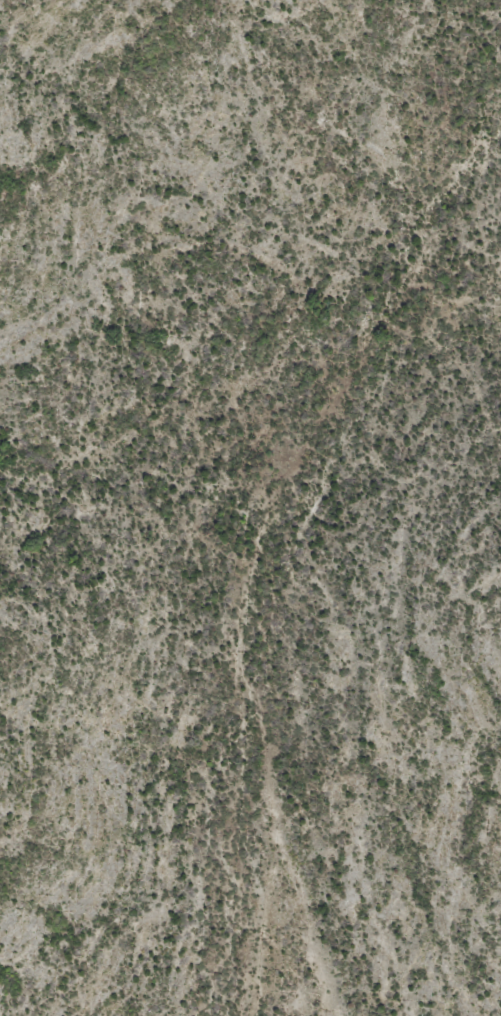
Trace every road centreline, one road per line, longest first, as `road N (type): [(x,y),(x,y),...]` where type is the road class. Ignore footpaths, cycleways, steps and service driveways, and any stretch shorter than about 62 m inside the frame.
road 1 (residential): [(500,281),(364,404),(245,546),(234,613),(250,659),(243,827),(262,920),(250,1015)]

